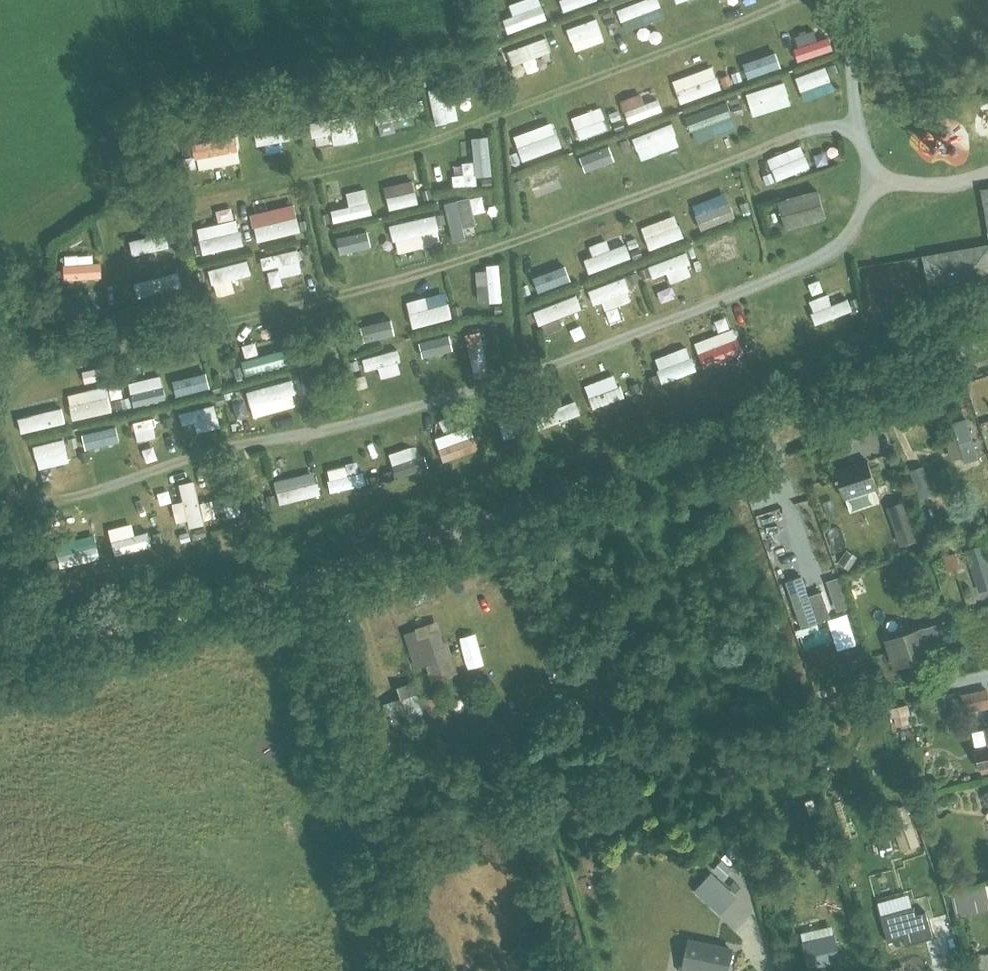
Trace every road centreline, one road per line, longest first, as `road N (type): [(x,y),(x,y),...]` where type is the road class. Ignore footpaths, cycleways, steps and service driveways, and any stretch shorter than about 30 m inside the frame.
road 1 (residential): [(295,574),(987,340)]
road 2 (residential): [(295,574),(406,970)]
road 3 (residential): [(46,631),(295,574)]

